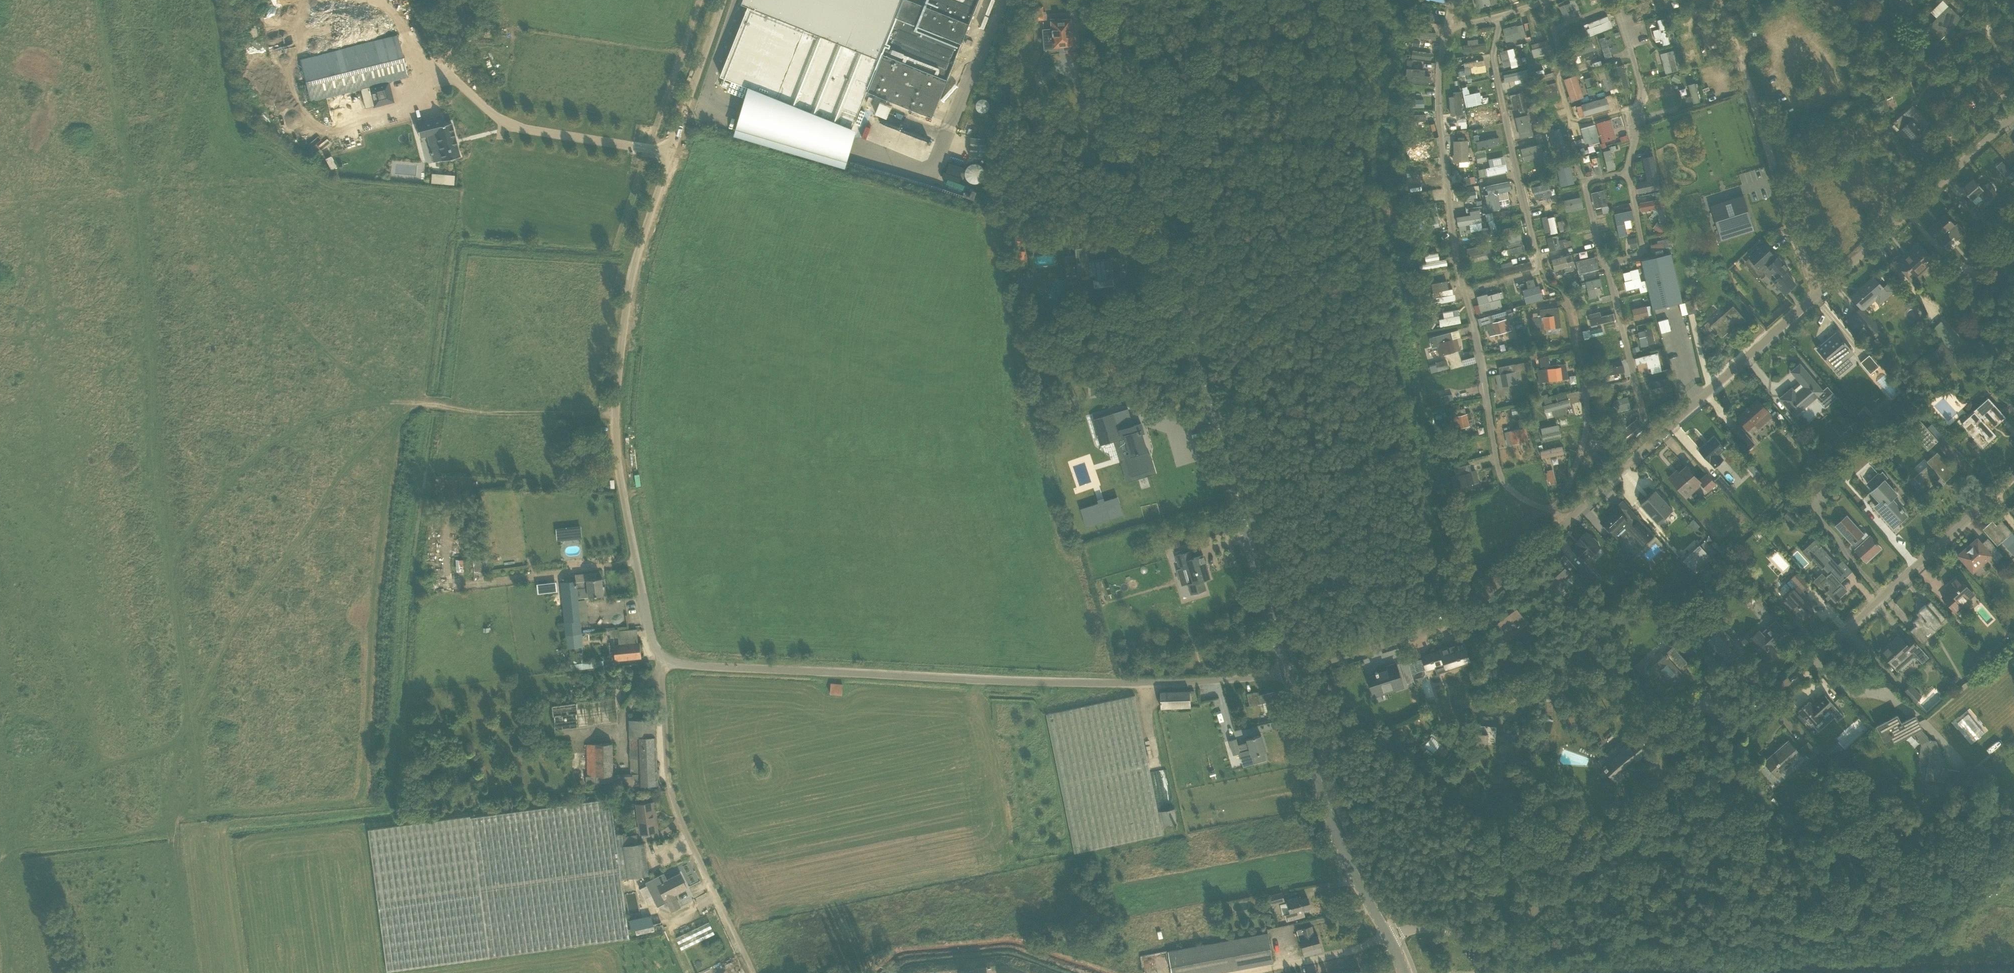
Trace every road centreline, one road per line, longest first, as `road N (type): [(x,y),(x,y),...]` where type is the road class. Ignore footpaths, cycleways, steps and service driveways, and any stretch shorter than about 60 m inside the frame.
road 1 (track): [(38,972),(0,853),(21,810),(64,777),(168,746),(194,707),(178,571),(185,533),(205,503),(291,436),(342,410),(413,402),(498,416),(616,414)]
road 2 (residential): [(1398,934),(1429,927),(1488,942),(1504,938),(2013,475)]
road 3 (unclassified): [(1286,674),(1129,108),(1115,0)]
road 4 (unclassified): [(663,663),(619,468),(616,414),(632,270),(723,0)]
road 5 (residential): [(1817,294),(1486,597),(1435,627),(1297,672)]
road 6 (unclassified): [(1286,674),(1061,682),(663,663)]
road 7 (unclassified): [(754,972),(677,813),(663,663)]
road 8 (unclassified): [(1817,294),(1720,0)]
road 9 (unclassified): [(1389,938),(1339,840),(1286,674)]
road 10 (residential): [(2013,113),(1817,294)]
road 11 (track): [(192,972),(168,746)]
road 12 (track): [(1286,674),(1466,796)]

